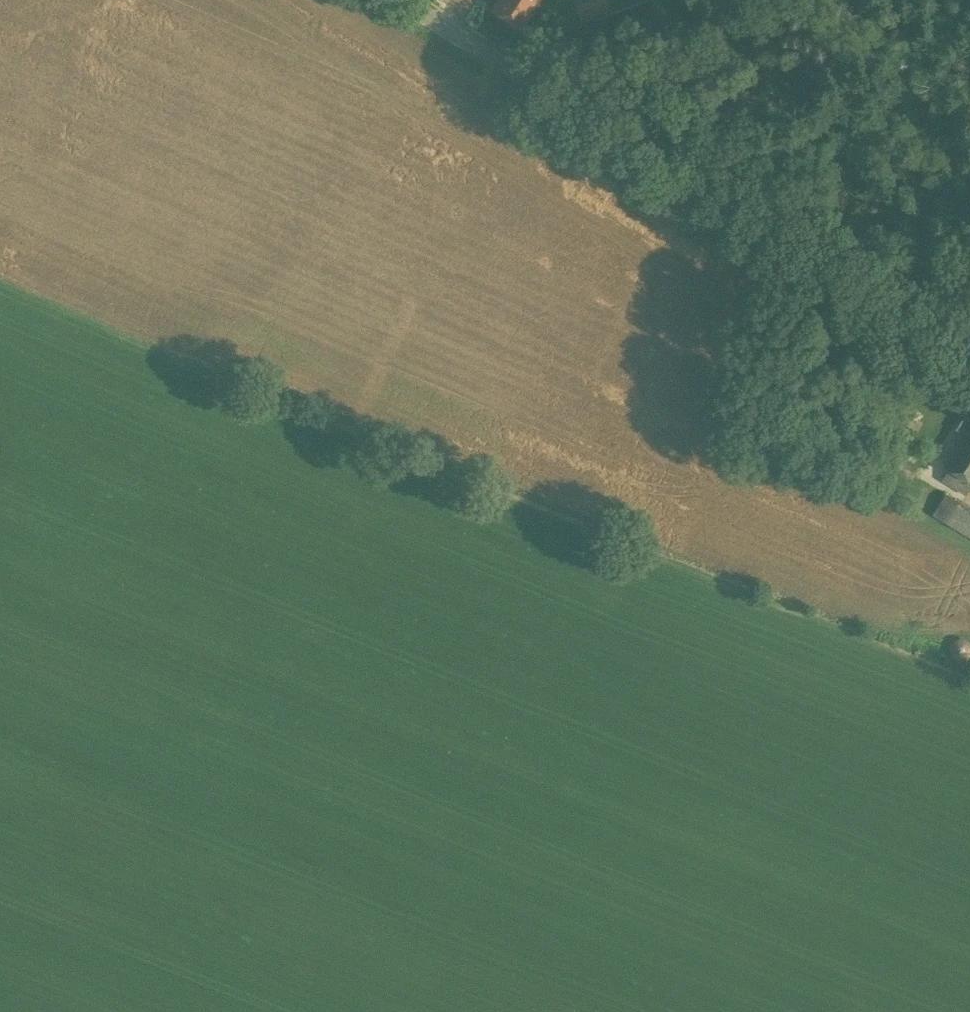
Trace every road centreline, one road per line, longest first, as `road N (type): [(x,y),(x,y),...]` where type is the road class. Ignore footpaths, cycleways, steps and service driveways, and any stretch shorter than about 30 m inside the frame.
road 1 (unclassified): [(969,364),(399,0)]

